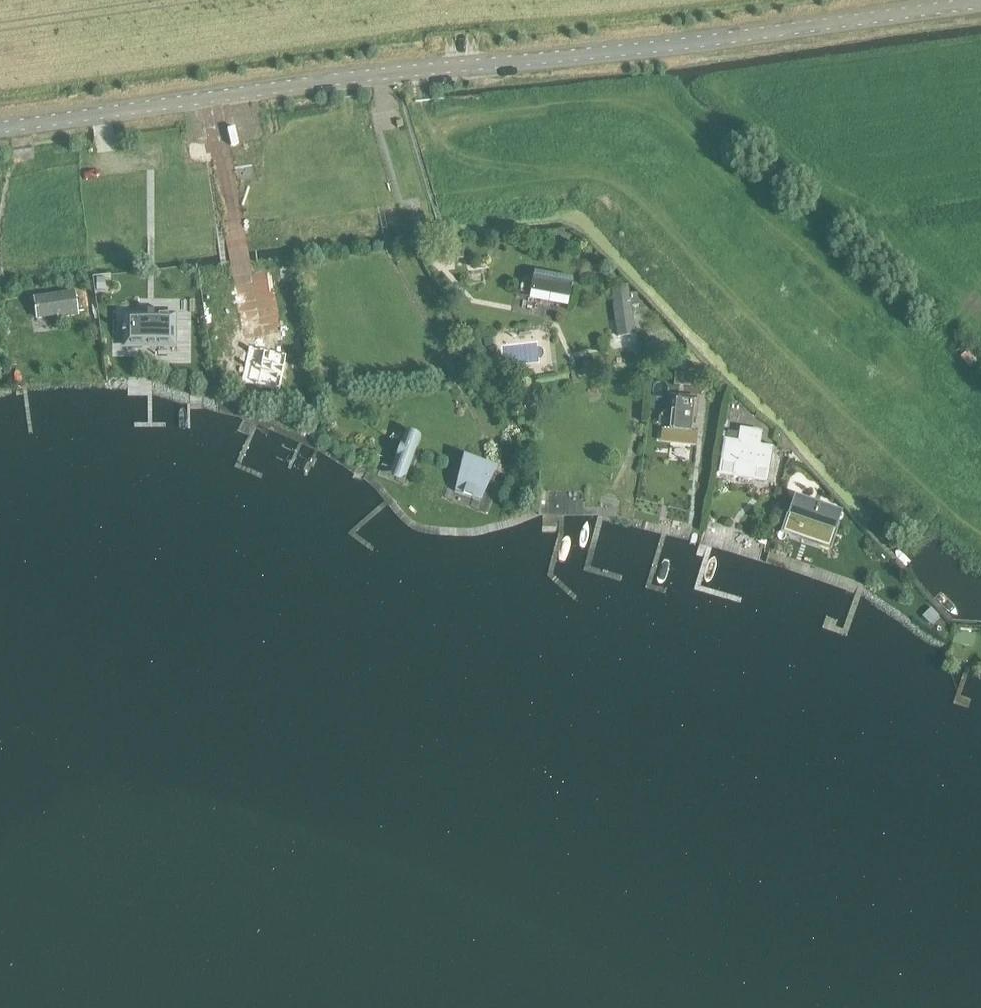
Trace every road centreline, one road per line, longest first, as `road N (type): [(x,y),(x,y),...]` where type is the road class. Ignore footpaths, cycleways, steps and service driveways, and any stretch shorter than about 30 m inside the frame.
road 1 (unclassified): [(980,3),(622,54),(380,75),(0,130)]

